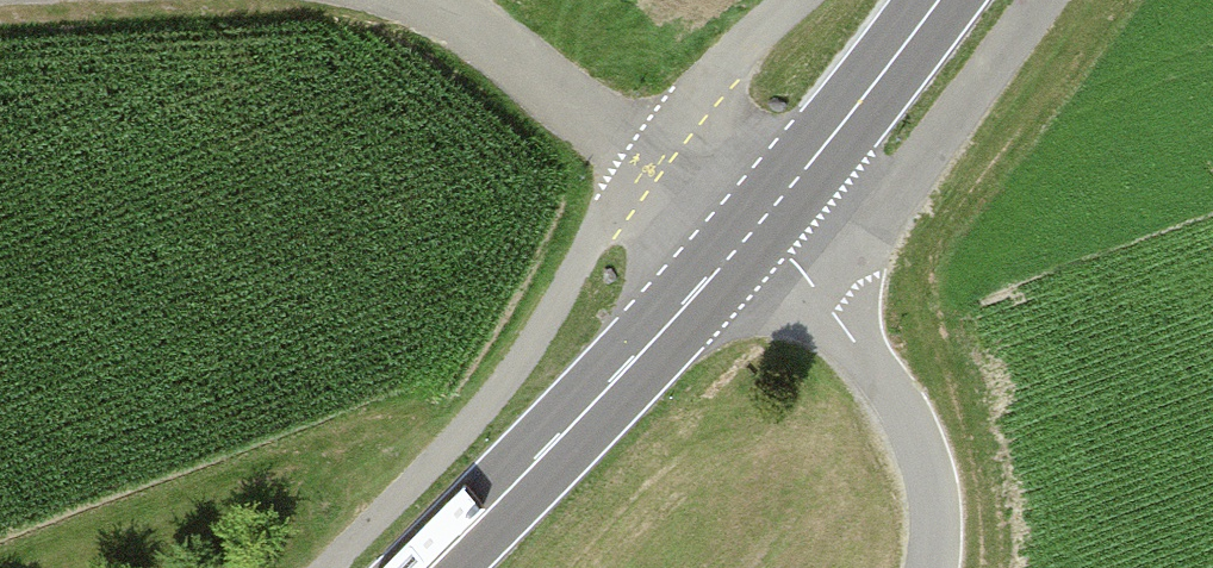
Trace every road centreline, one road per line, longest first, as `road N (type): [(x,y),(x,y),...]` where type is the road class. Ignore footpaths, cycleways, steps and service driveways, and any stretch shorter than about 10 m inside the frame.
road 1 (secondary): [(431,567),(608,390),(745,238)]
road 2 (unclassified): [(745,238),(466,22),(419,0)]
road 3 (unclassified): [(815,293),(1038,0)]
road 4 (unclassified): [(933,567),(937,499),(922,446),(893,390),(815,293)]
road 5 (secondary): [(745,238),(936,0)]

